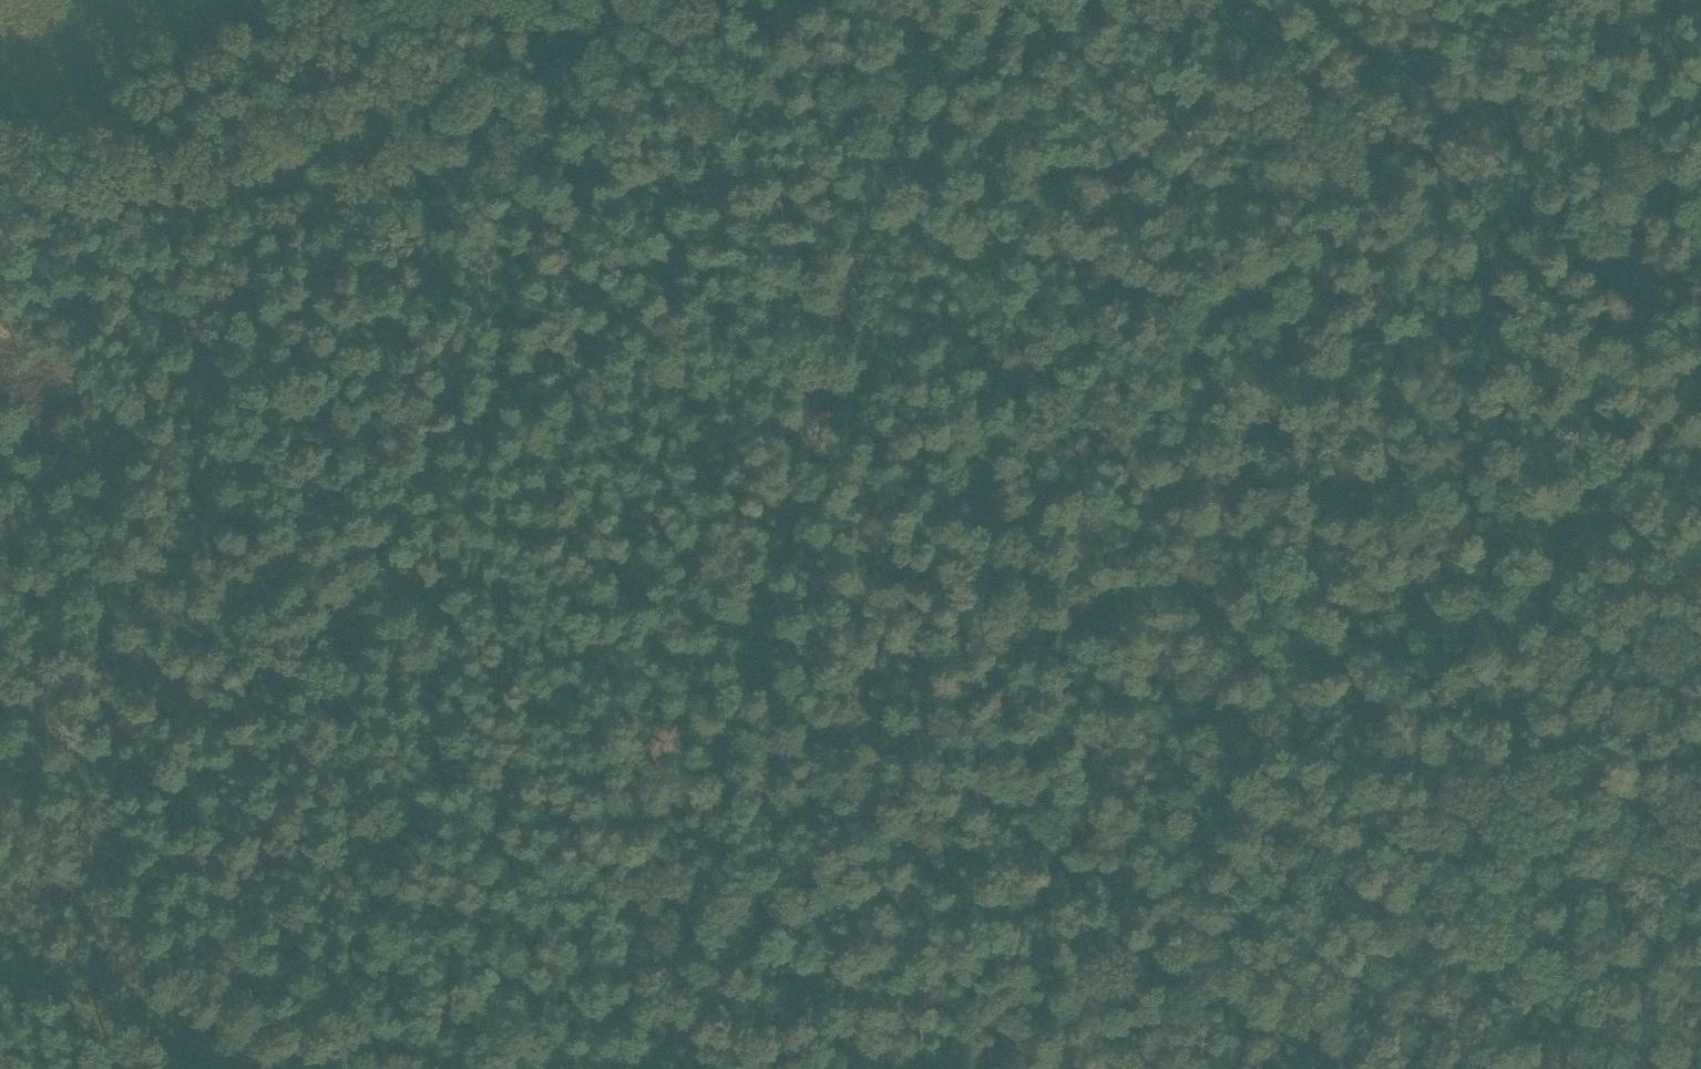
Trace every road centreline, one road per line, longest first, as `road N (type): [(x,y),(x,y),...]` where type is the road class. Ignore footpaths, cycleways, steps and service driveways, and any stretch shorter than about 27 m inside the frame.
road 1 (track): [(650,1068),(930,0)]
road 2 (track): [(61,997),(253,187)]
road 3 (track): [(253,187),(687,0)]
road 4 (track): [(0,144),(60,166),(209,194),(253,187)]
road 5 (track): [(272,1068),(61,997)]

